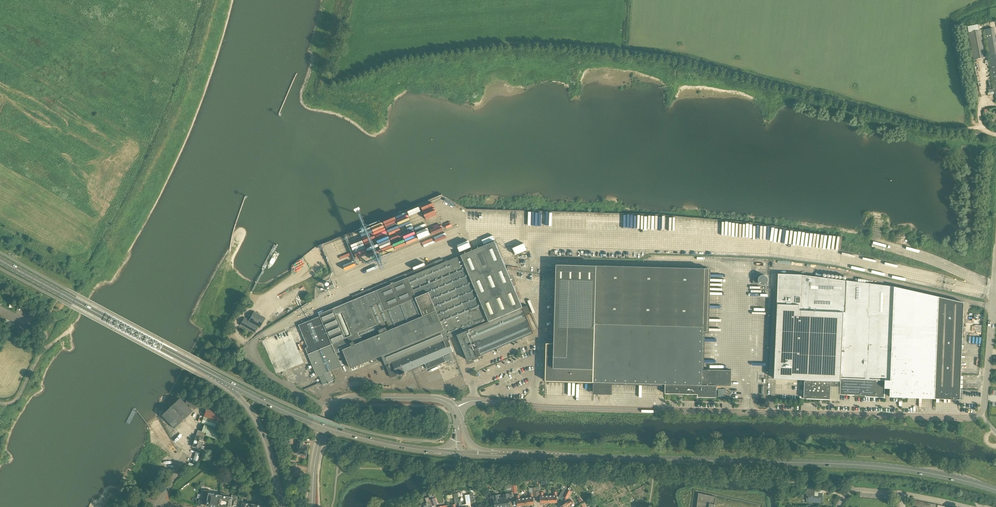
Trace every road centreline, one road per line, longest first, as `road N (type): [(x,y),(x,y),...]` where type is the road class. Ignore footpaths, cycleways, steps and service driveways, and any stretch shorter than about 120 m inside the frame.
road 1 (track): [(982,127),(942,129),(678,58),(535,43),(404,56),(328,80),(325,90)]
road 2 (unclassified): [(980,414),(475,401),(454,409)]
road 3 (primary): [(995,490),(873,466),(492,455)]
road 4 (track): [(325,90),(346,96),(418,73),(485,68),(593,65),(671,77),(678,58)]
road 5 (primary): [(456,453),(340,432),(216,376)]
road 6 (primary): [(216,376),(0,260)]
road 7 (primary): [(216,376),(257,418),(282,506)]
road 8 (unclassified): [(980,414),(995,265)]
road 9 (secondary): [(454,409),(439,399),(358,397),(332,409)]

